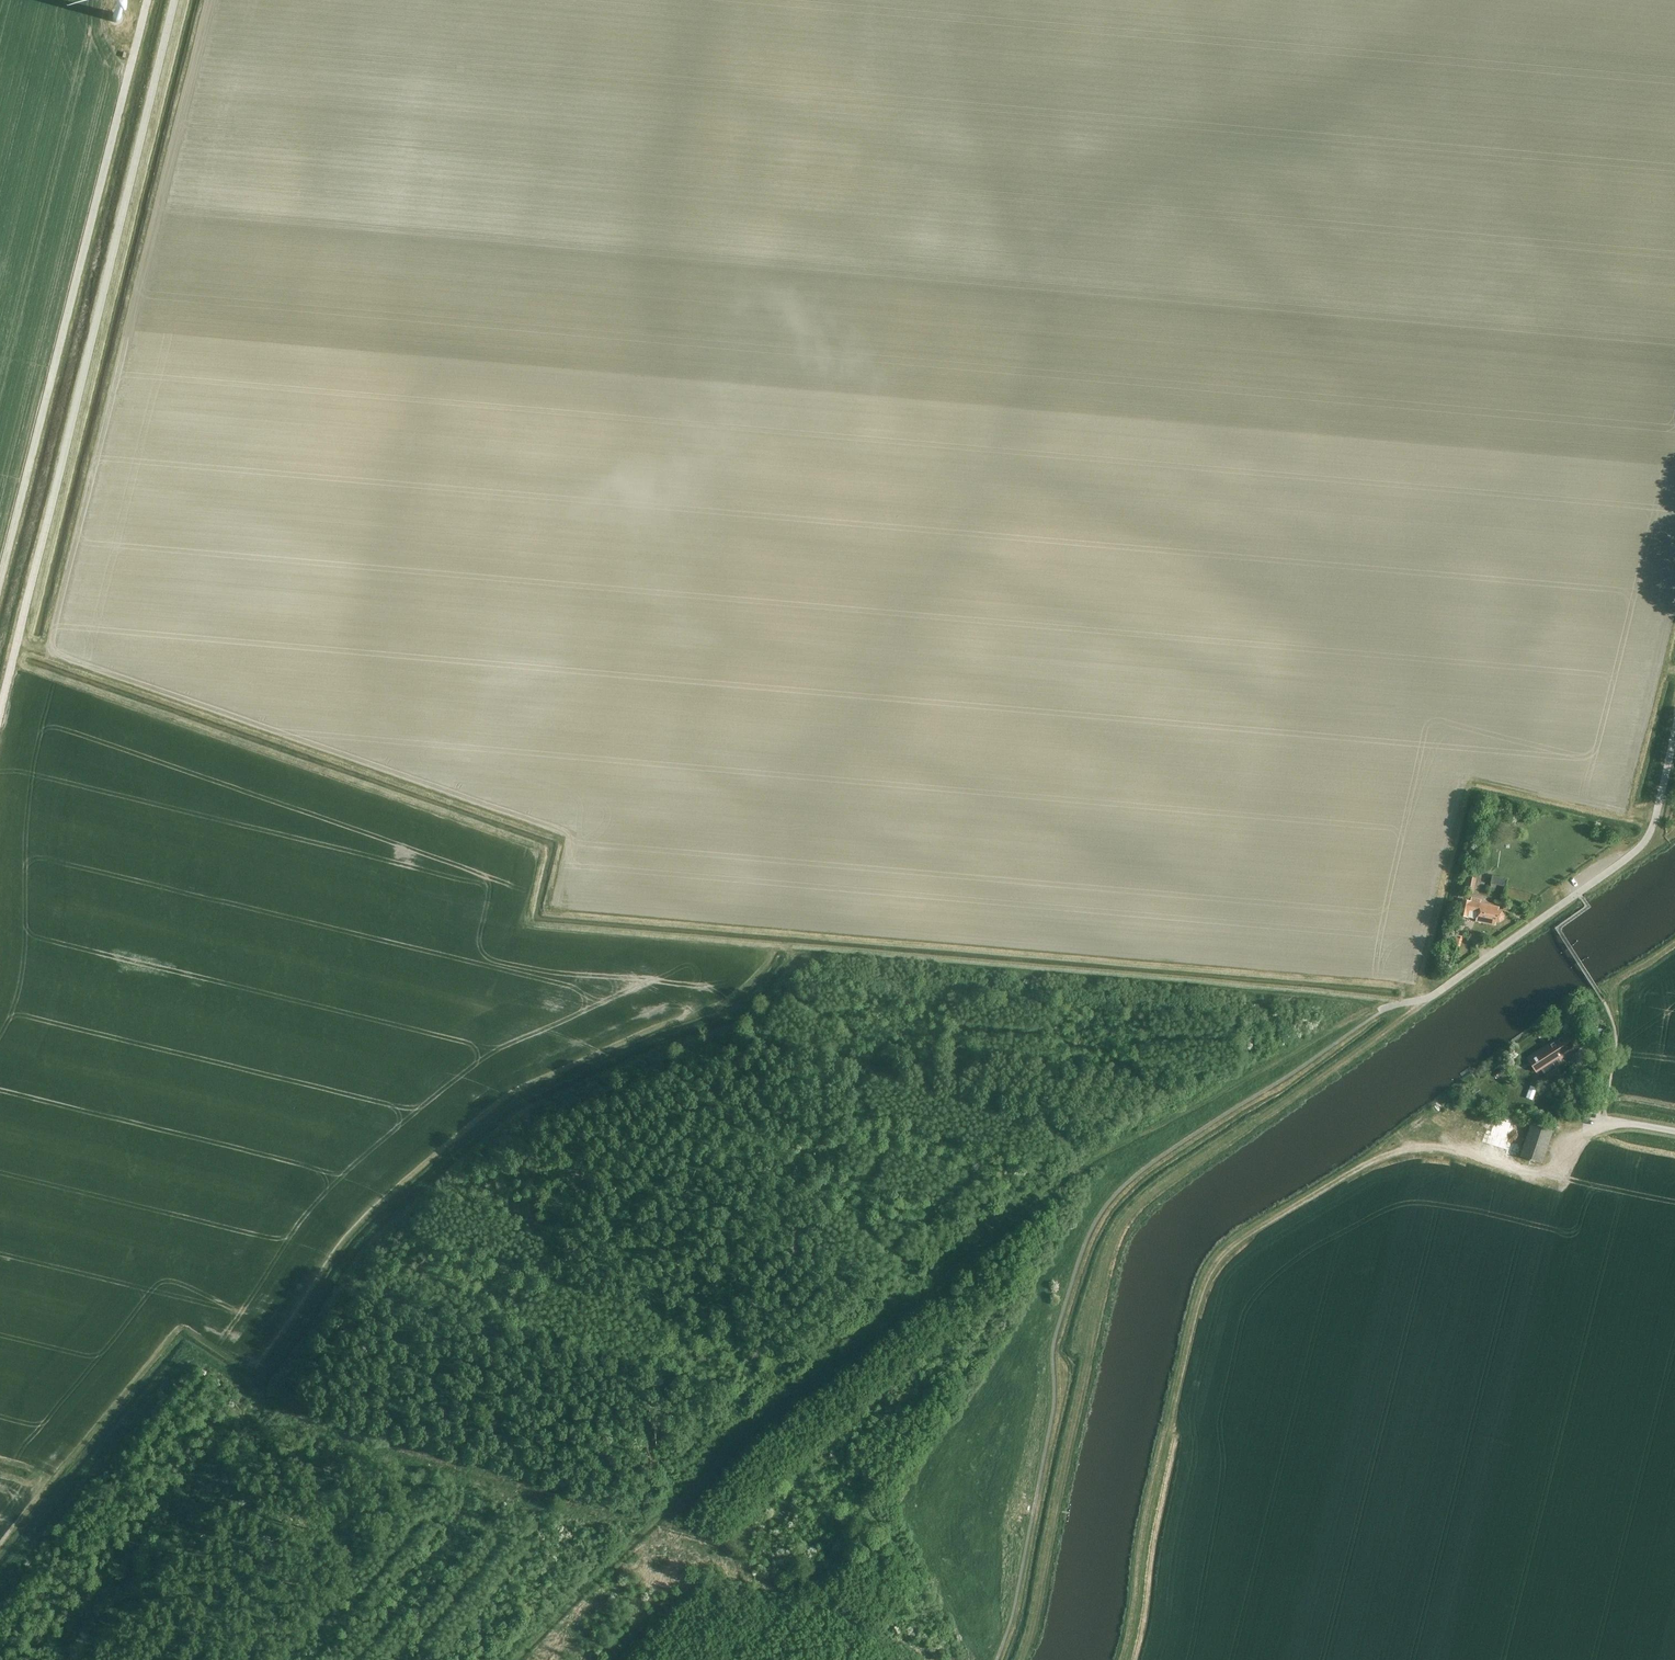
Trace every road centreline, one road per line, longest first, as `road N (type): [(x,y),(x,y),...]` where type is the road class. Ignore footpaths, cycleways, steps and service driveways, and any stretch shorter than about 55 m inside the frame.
road 1 (track): [(1404,1003),(794,953),(739,1003),(508,1101),(351,1243),(243,1389),(185,1348),(0,1573)]
road 2 (track): [(518,1659),(756,1429),(961,1262),(1089,1164),(1165,1154)]
road 3 (unclassified): [(1404,1003),(1443,989),(1635,851),(1648,836),(1674,738)]

